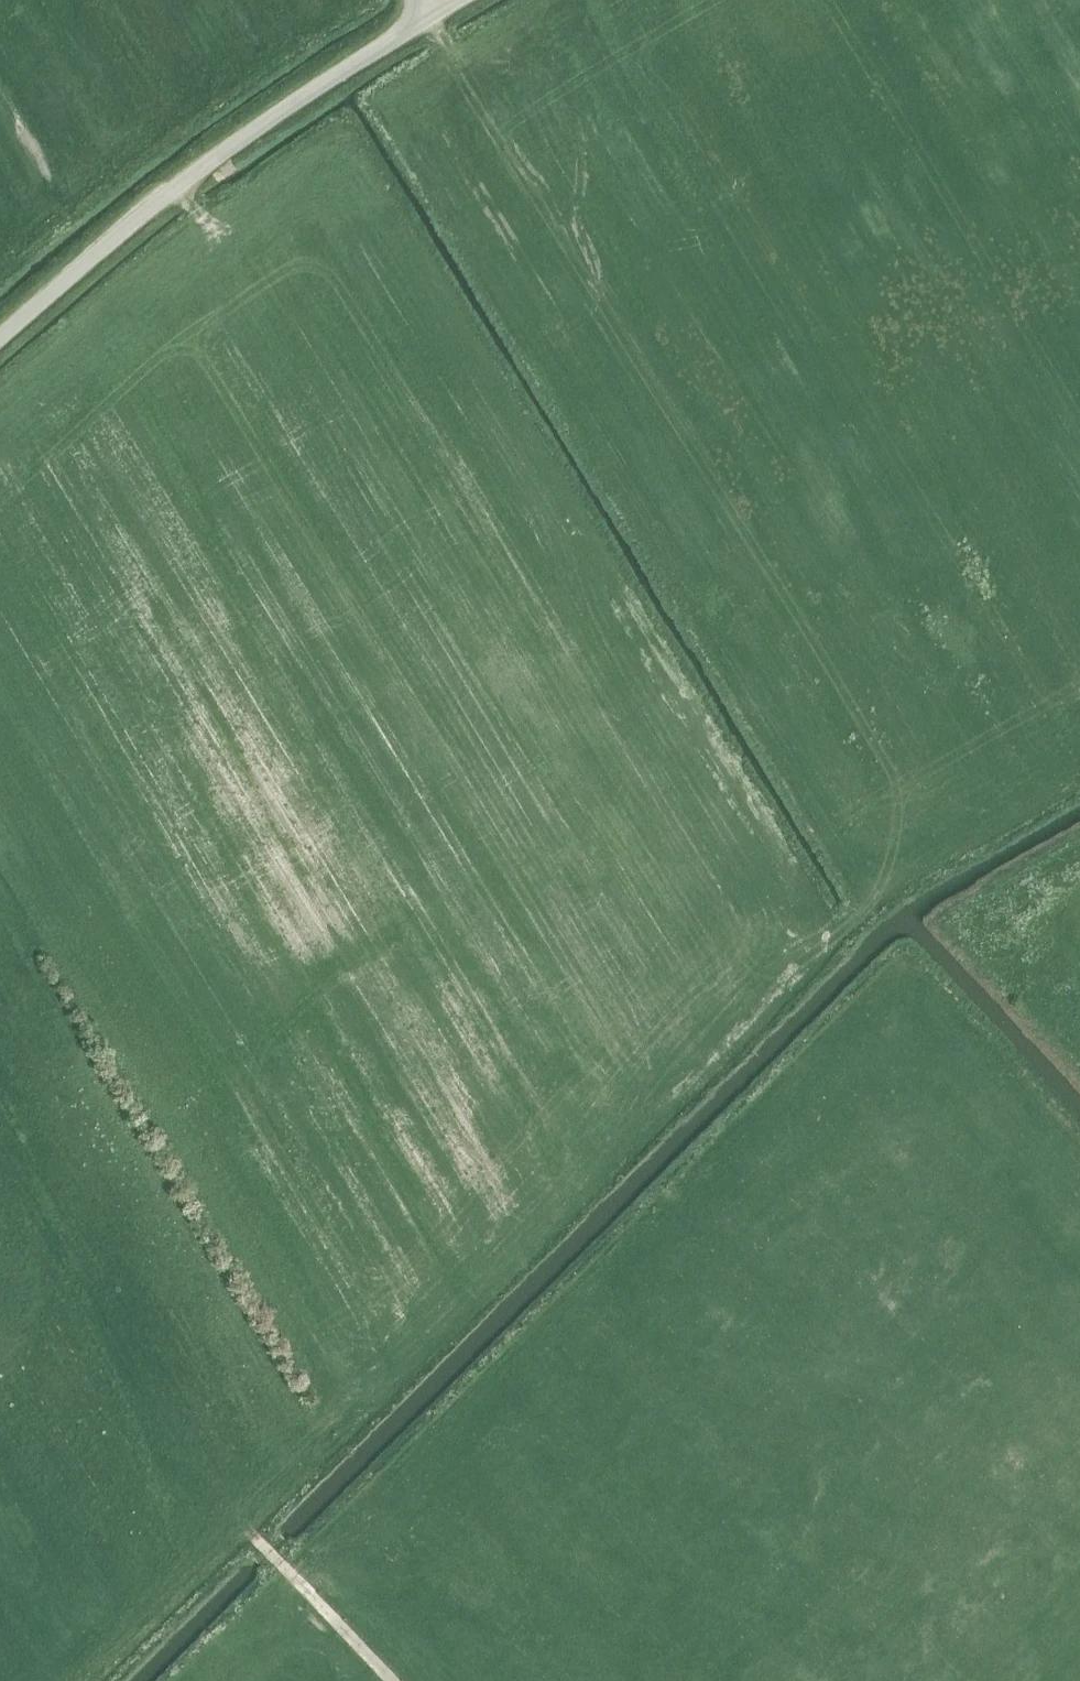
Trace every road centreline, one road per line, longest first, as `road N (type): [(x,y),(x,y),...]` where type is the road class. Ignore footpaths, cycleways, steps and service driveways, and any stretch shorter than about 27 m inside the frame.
road 1 (unclassified): [(0,336),(238,140),(431,13)]

